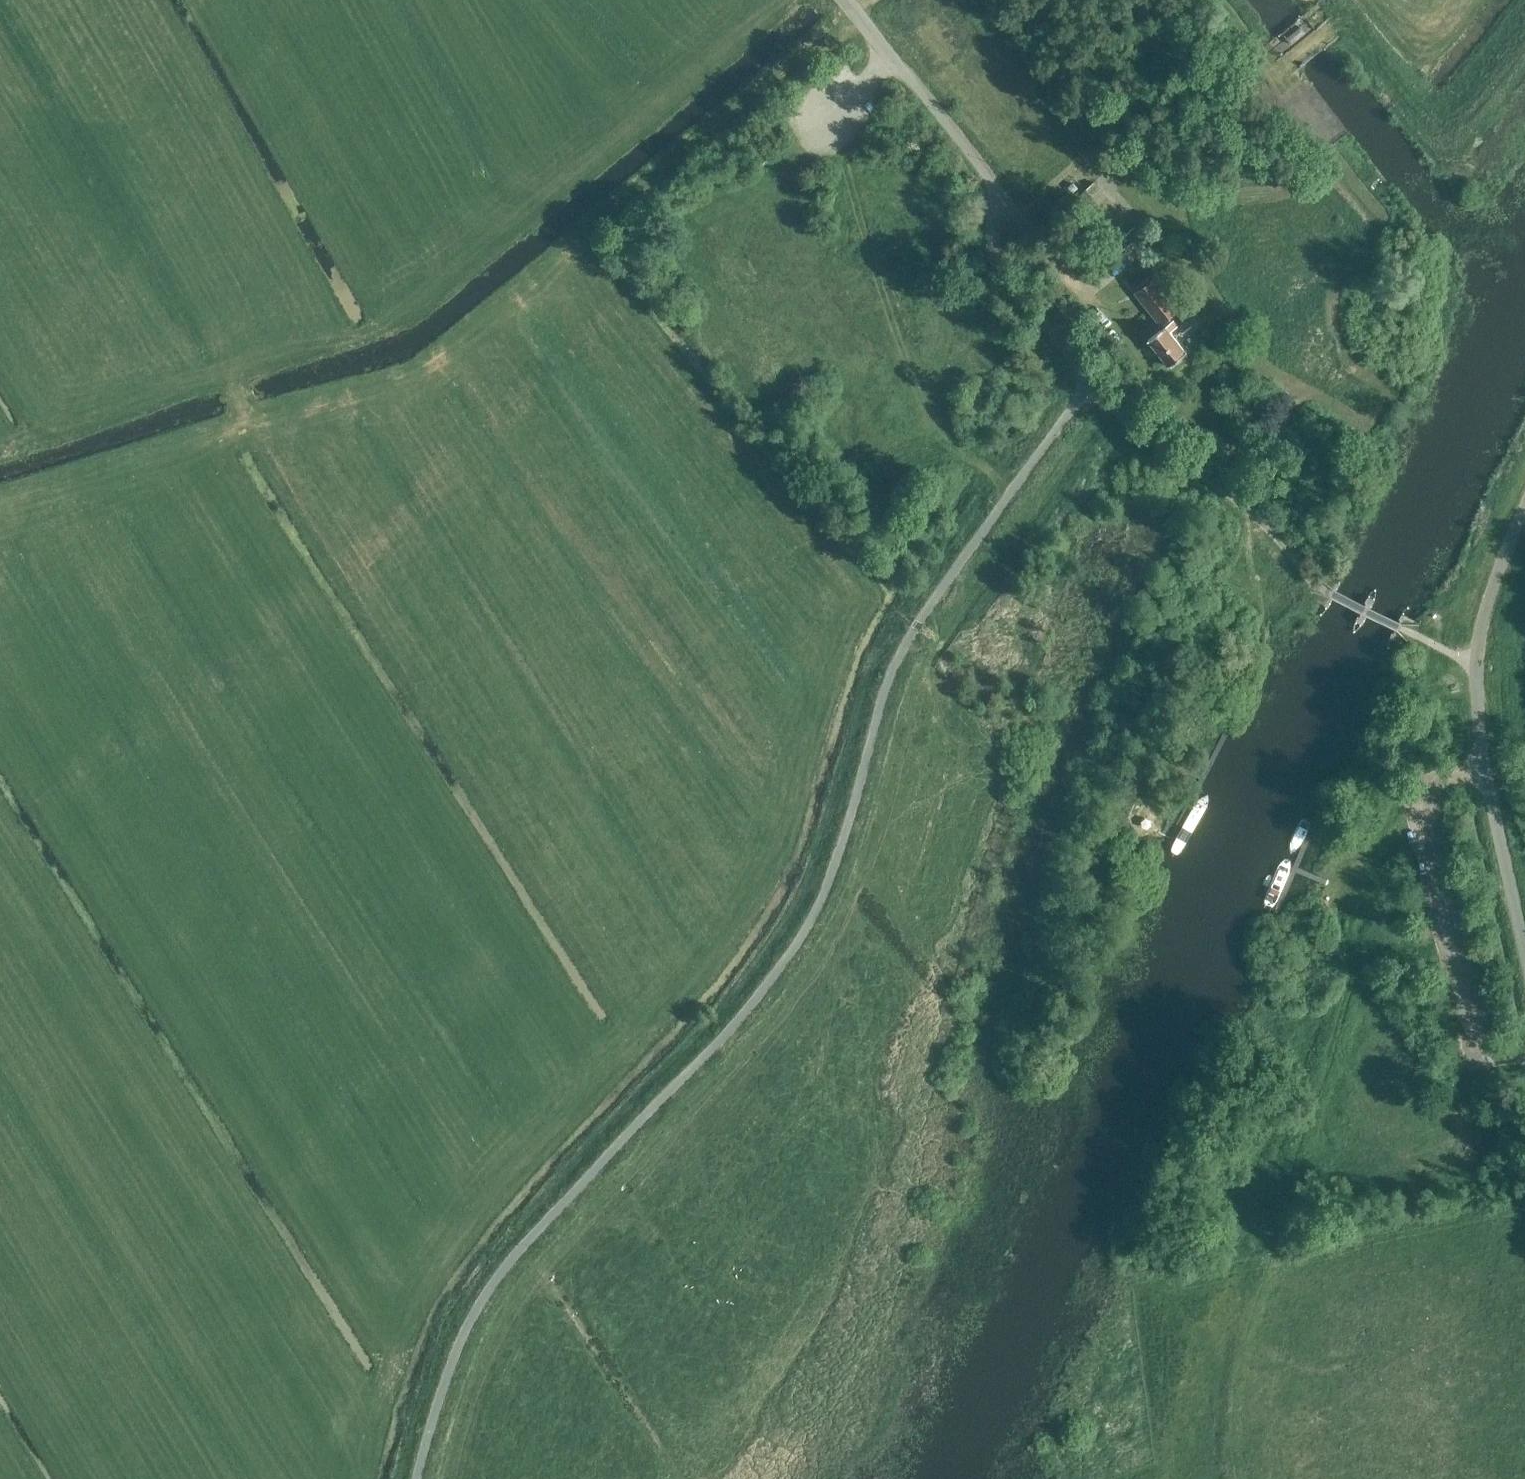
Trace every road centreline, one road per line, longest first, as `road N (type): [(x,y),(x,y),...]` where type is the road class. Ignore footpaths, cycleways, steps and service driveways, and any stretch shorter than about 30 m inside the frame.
road 1 (unclassified): [(1524,966),(1484,759),(1476,662),(1492,585),(1524,506)]
road 2 (unclassified): [(844,0),(997,193)]

